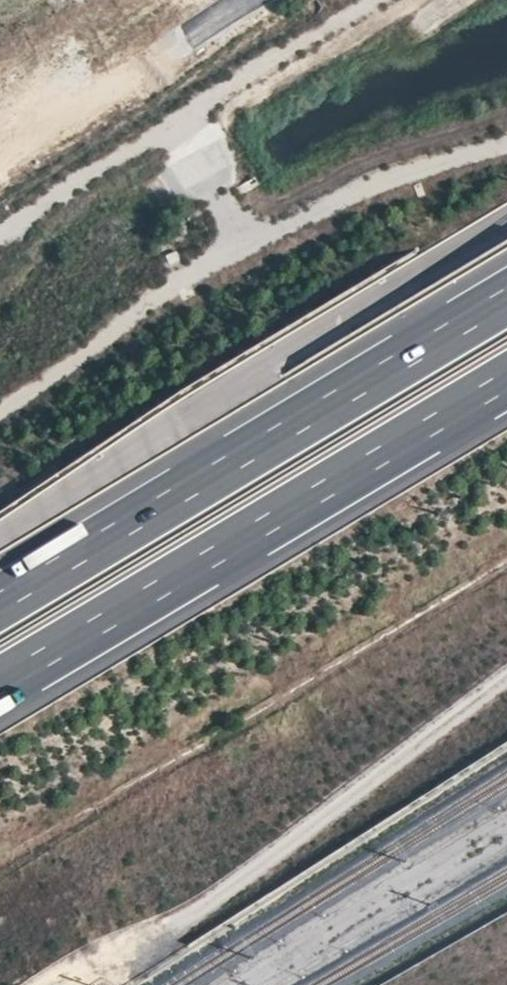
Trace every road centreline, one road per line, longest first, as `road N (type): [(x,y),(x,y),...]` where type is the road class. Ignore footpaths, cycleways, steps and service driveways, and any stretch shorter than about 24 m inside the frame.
road 1 (motorway): [(0,684),(506,380)]
road 2 (motorway): [(506,298),(0,601)]

